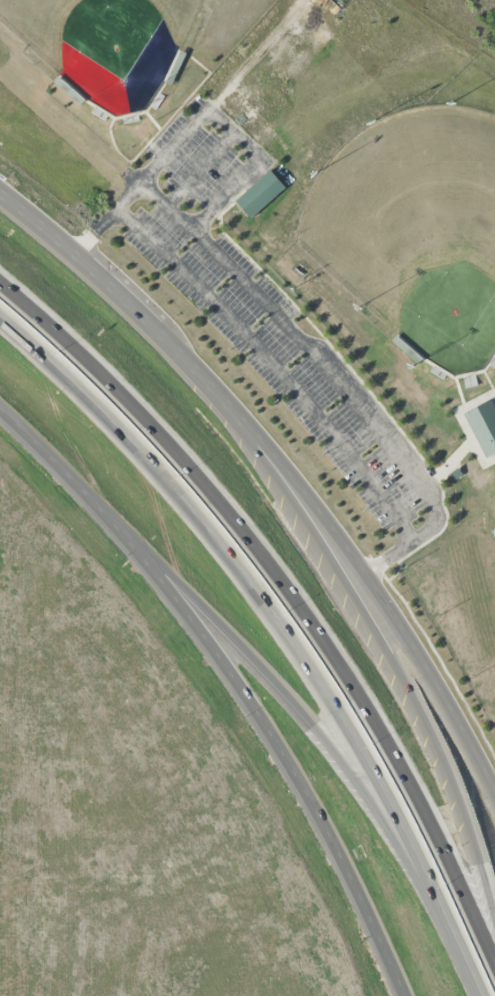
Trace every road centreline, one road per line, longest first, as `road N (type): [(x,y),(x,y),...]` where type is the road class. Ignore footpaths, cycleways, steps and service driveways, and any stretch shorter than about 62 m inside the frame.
road 1 (motorway): [(494,966),(380,732),(292,598),(161,438),(0,283)]
road 2 (motorway): [(0,319),(182,499),(269,611),(338,711),(486,995)]
road 3 (secondary): [(494,796),(379,596),(293,481),(200,373),(0,196)]
road 4 (motorway): [(494,914),(469,831),(405,695),(225,415),(93,274)]
road 5 (secondary): [(0,414),(112,527),(228,672),(329,835),(403,995)]
road 6 (motorway): [(112,527),(330,747),(478,978)]

